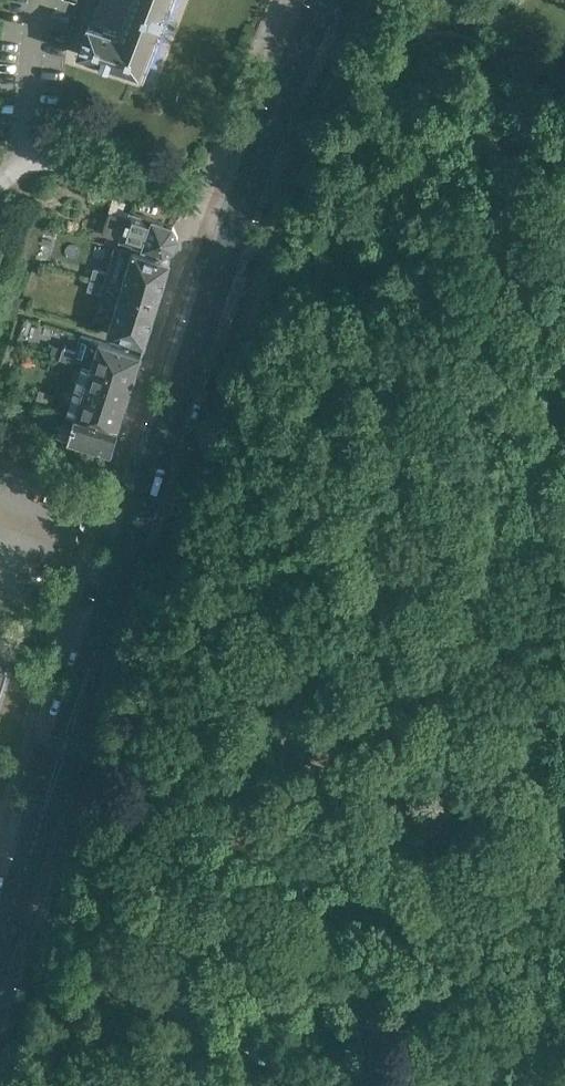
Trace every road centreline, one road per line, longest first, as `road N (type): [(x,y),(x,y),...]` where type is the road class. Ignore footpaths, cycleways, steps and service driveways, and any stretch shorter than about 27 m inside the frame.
road 1 (primary): [(37,830),(237,215),(324,0)]

